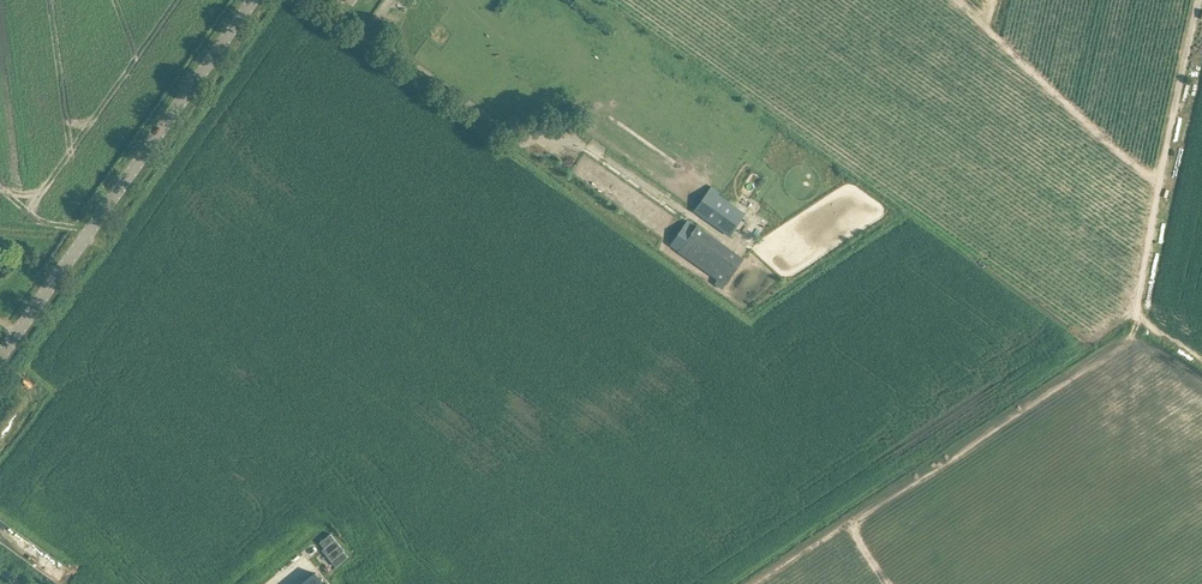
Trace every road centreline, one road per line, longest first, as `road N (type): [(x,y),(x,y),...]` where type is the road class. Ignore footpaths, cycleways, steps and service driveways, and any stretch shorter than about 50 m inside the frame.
road 1 (tertiary): [(0,358),(254,0)]

